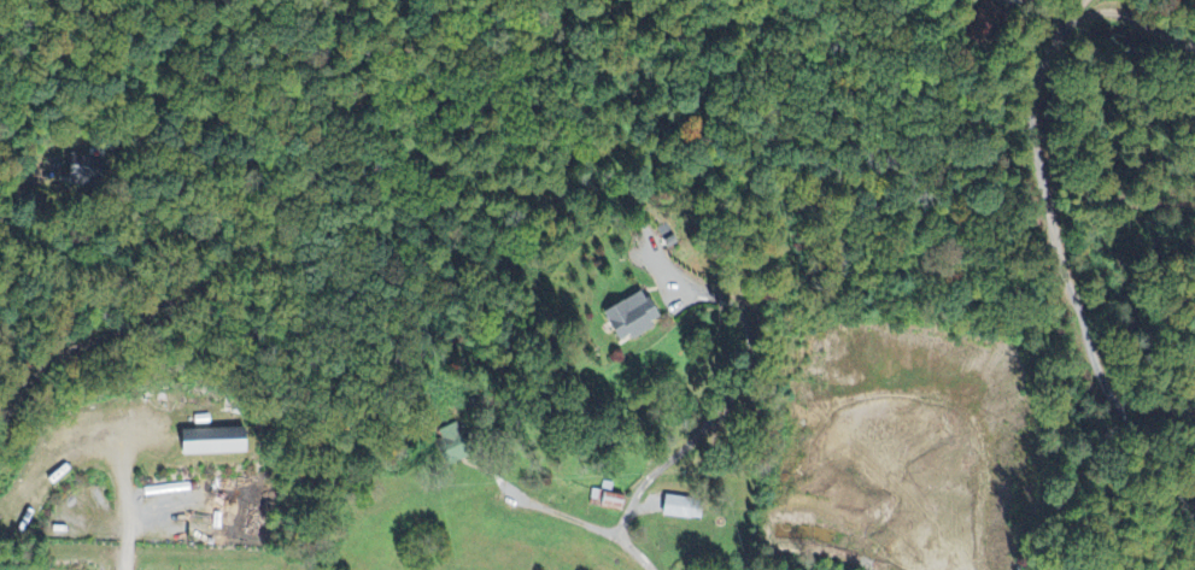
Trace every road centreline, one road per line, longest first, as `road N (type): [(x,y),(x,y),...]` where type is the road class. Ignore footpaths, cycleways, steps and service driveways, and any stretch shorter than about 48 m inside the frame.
road 1 (residential): [(1194,525),(1095,360),(1055,239),(1031,118),(1041,67),(1074,20),(1118,11),(1194,45)]
road 2 (residential): [(663,569),(601,525),(502,486),(453,452)]

